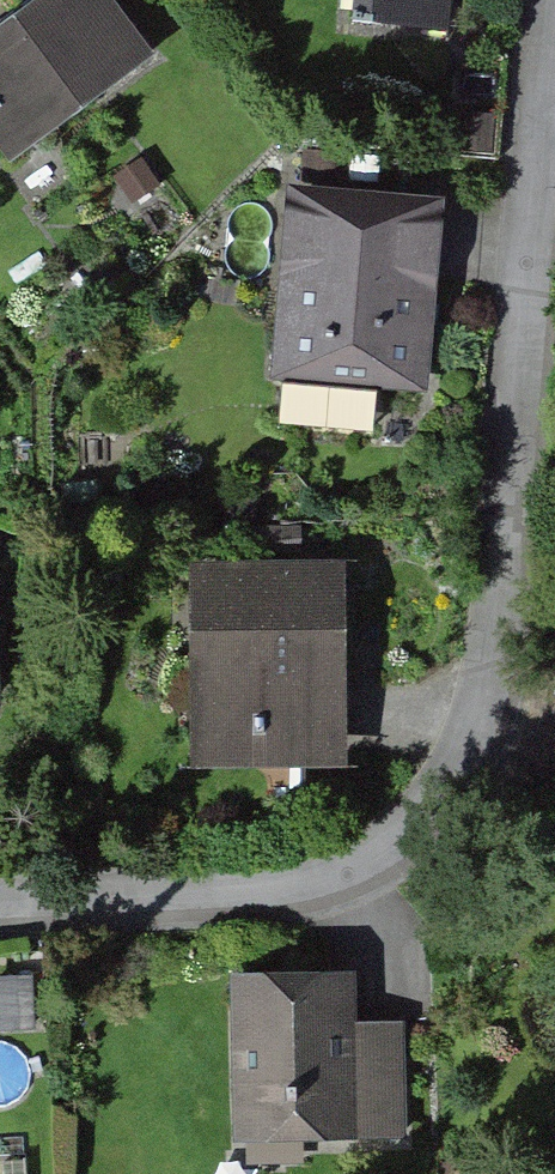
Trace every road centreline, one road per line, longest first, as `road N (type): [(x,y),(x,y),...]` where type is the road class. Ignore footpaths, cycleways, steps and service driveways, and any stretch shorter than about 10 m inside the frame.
road 1 (unclassified): [(552,0),(493,687),(482,735),(464,790),(443,820),(394,862),(299,896)]
road 2 (unclassified): [(299,896),(0,910)]

